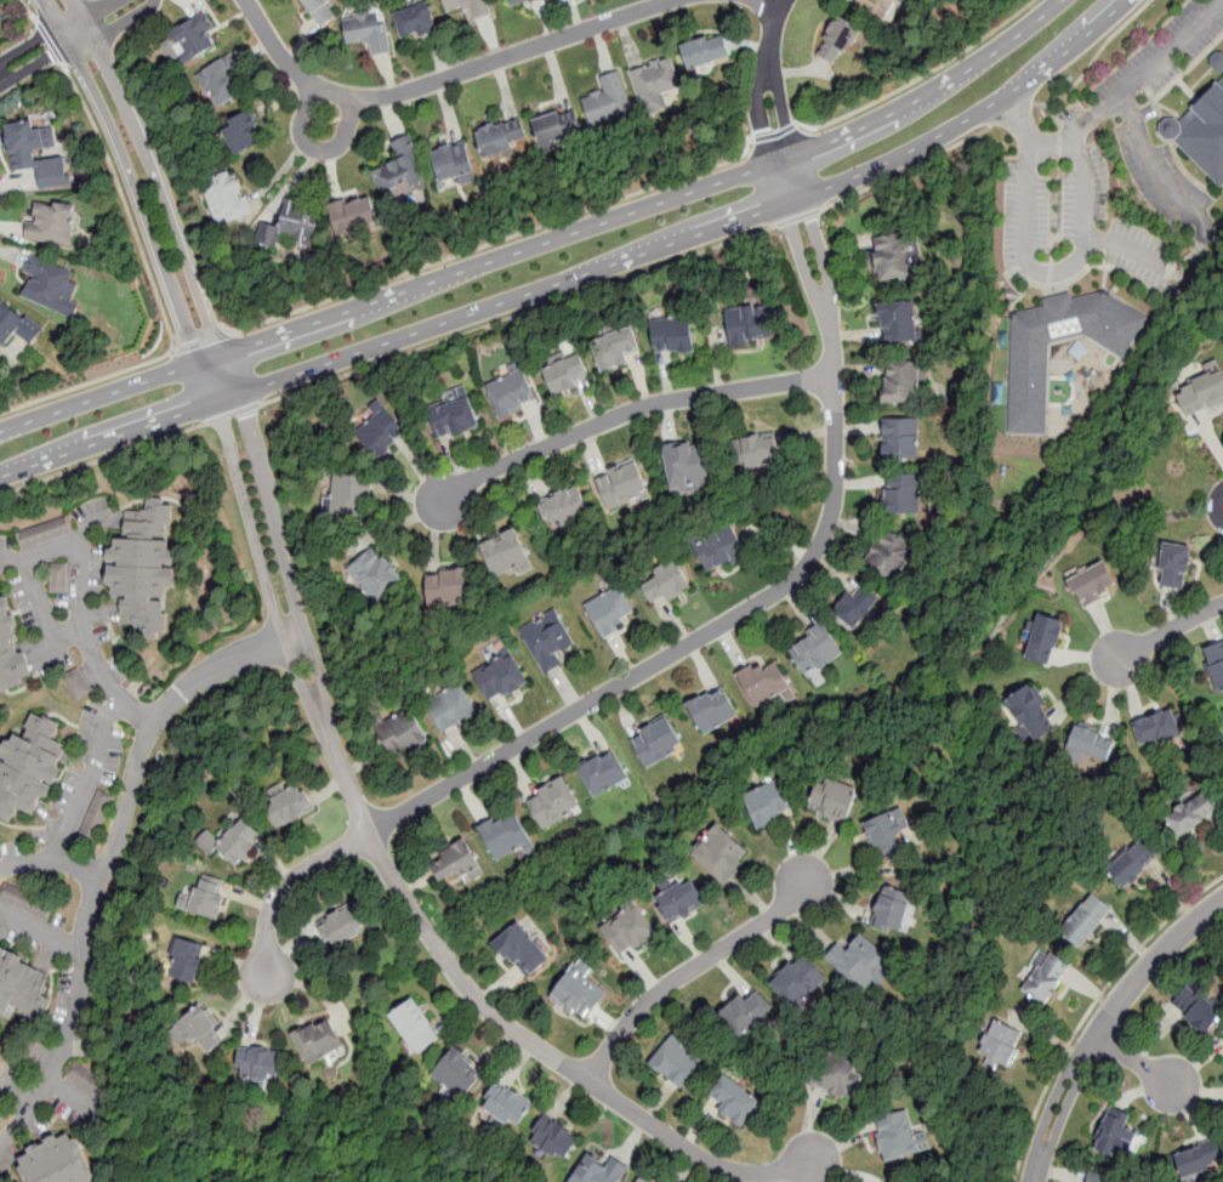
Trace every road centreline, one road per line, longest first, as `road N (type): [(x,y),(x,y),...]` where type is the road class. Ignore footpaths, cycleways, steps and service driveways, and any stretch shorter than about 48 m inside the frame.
road 1 (primary): [(0,478),(872,178),(1037,85),(1137,0)]
road 2 (primary): [(1066,0),(927,101),(791,165),(0,434)]
road 3 (residential): [(791,165),(824,290),(835,377),(837,490),(804,569),(291,876),(271,908),(269,977)]
road 4 (residential): [(224,400),(294,635),(369,832),(474,998),(710,1165),(747,1176),(814,1161)]
road 5 (residential): [(246,0),(279,55),(309,83),(369,97),(393,96),(672,0)]
road 6 (residential): [(224,400),(140,166),(58,0)]
road 7 (residential): [(835,377),(650,403),(483,472),(443,505)]
road 8 (residential): [(1035,1181),(1057,1112),(1094,1036),(1156,959),(1222,901)]
road 9 (residential): [(586,1079),(665,984),(774,917),(807,879)]
road 10 (residential): [(791,165),(767,86),(785,0)]
road 11 (residential): [(1111,661),(1222,604)]

